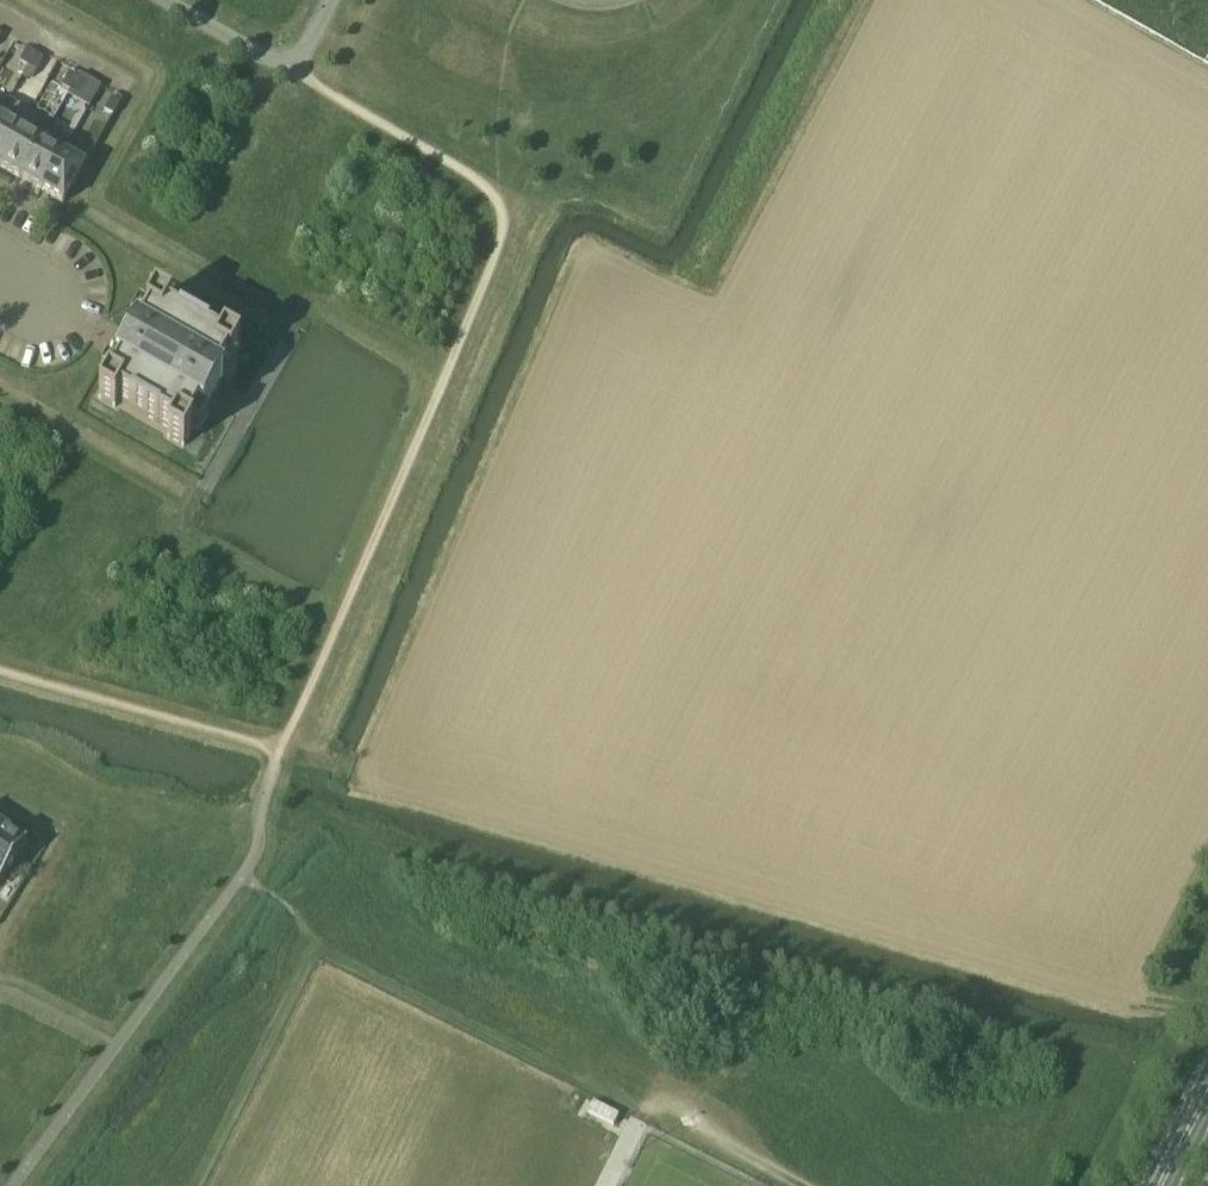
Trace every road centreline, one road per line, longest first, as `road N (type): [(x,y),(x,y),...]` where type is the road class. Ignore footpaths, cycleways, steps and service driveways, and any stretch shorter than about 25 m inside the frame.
road 1 (residential): [(330,0),(292,69),(166,0)]
road 2 (residential): [(0,14),(130,88)]

